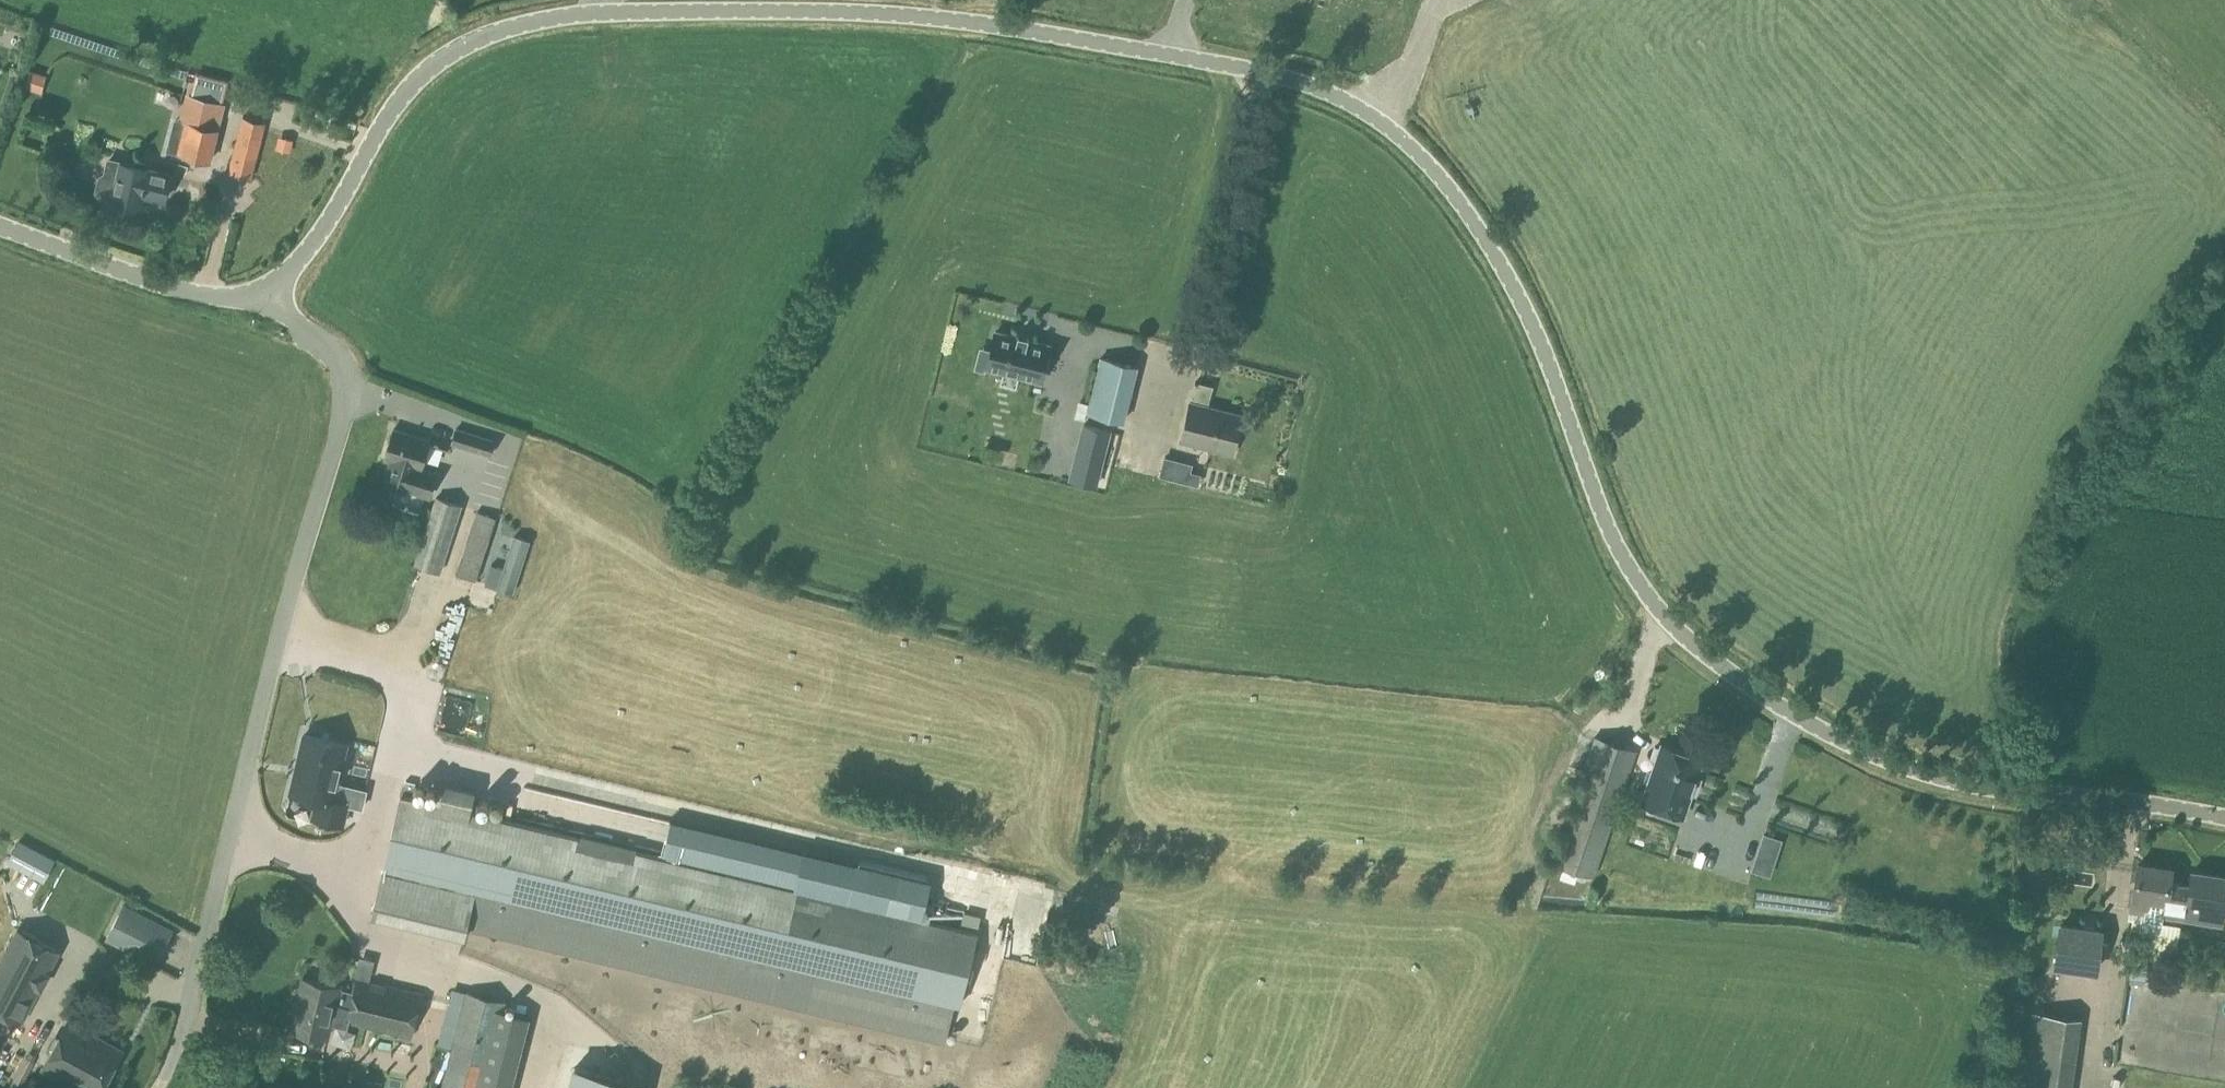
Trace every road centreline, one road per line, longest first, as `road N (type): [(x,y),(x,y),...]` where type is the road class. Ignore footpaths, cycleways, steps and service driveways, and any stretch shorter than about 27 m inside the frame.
road 1 (unclassified): [(2224,817),(1998,790),(1929,774),(1799,717),(1727,671),(1666,620),(1628,567),(1514,290),(1447,186),(1405,140),(1314,85),(1008,26),(891,15),(553,18),(459,45),(417,78),(301,263),(266,290)]
road 2 (unclassified): [(164,1078),(301,553),(354,390),(334,342),(266,290)]
road 3 (unclassified): [(266,290),(240,298),(189,292),(0,226)]

